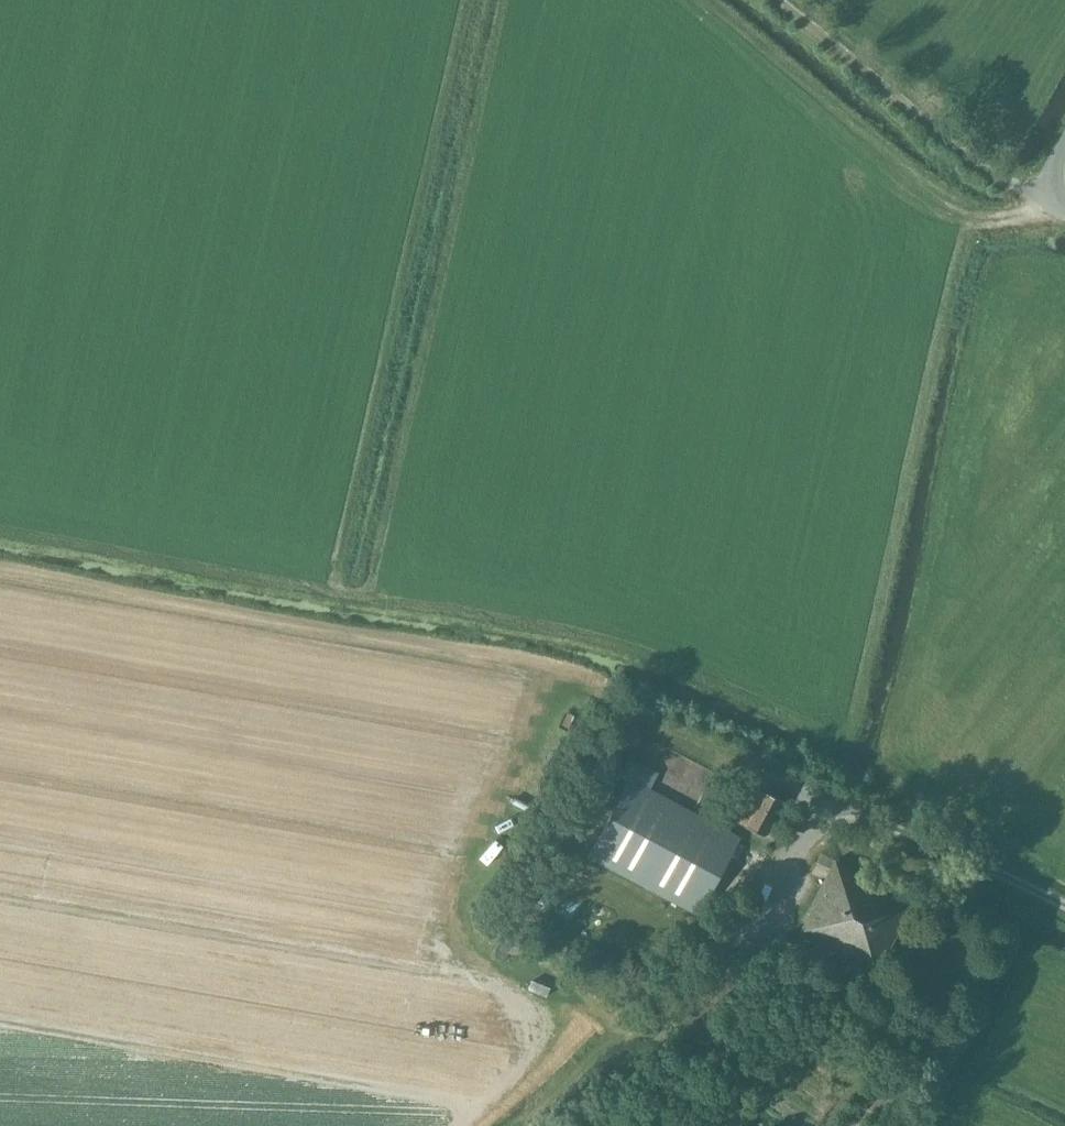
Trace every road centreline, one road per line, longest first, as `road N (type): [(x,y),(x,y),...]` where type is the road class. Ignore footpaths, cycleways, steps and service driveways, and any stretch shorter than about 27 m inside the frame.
road 1 (track): [(777,0),(976,164),(1038,198),(1053,196)]

